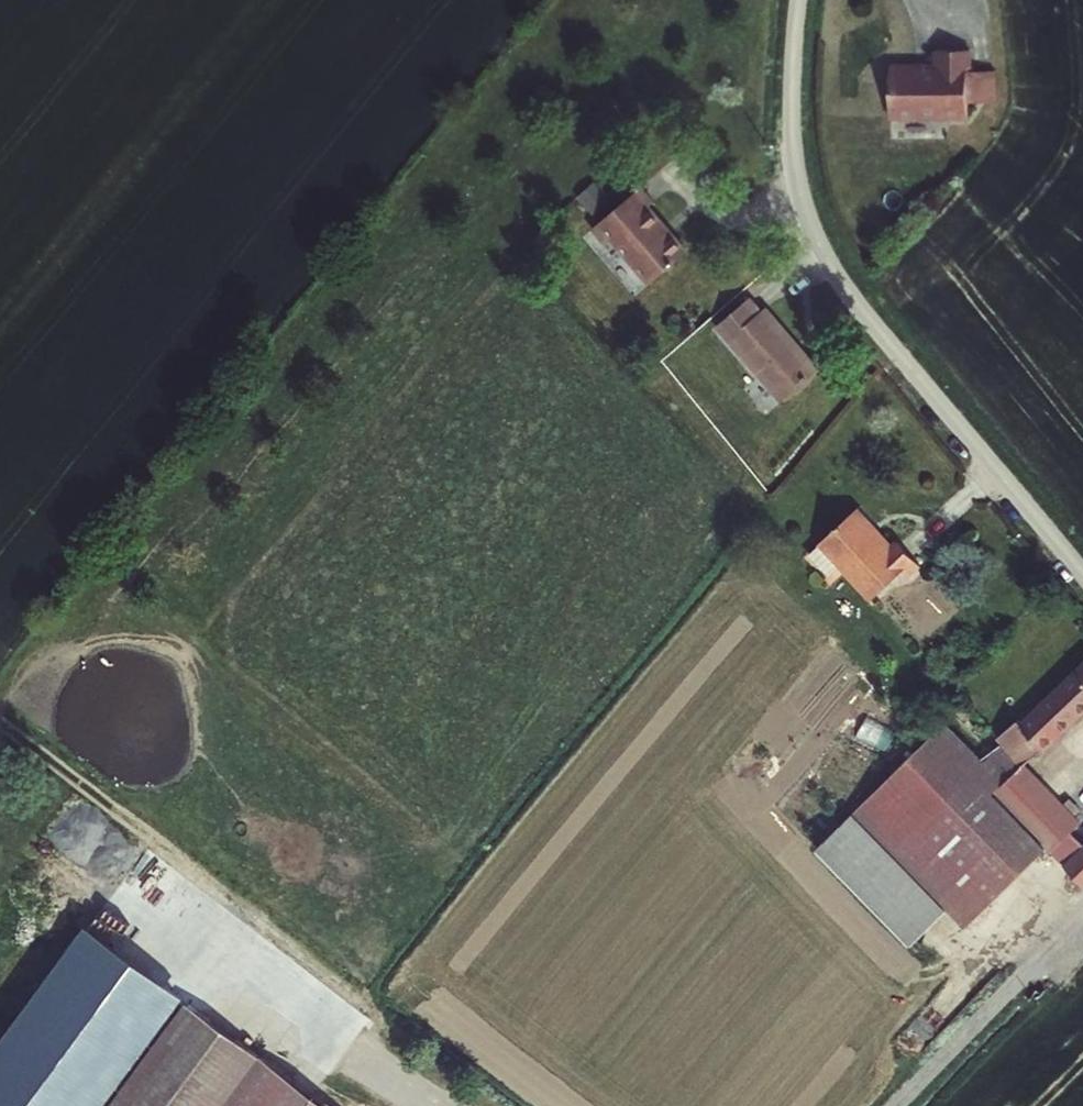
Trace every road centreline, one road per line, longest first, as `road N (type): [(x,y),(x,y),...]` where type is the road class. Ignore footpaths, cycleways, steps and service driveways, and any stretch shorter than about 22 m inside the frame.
road 1 (unclassified): [(810,0),(783,137),(863,325),(1082,584)]
road 2 (track): [(890,1105),(1082,918)]
road 3 (track): [(339,1007),(461,1105)]

